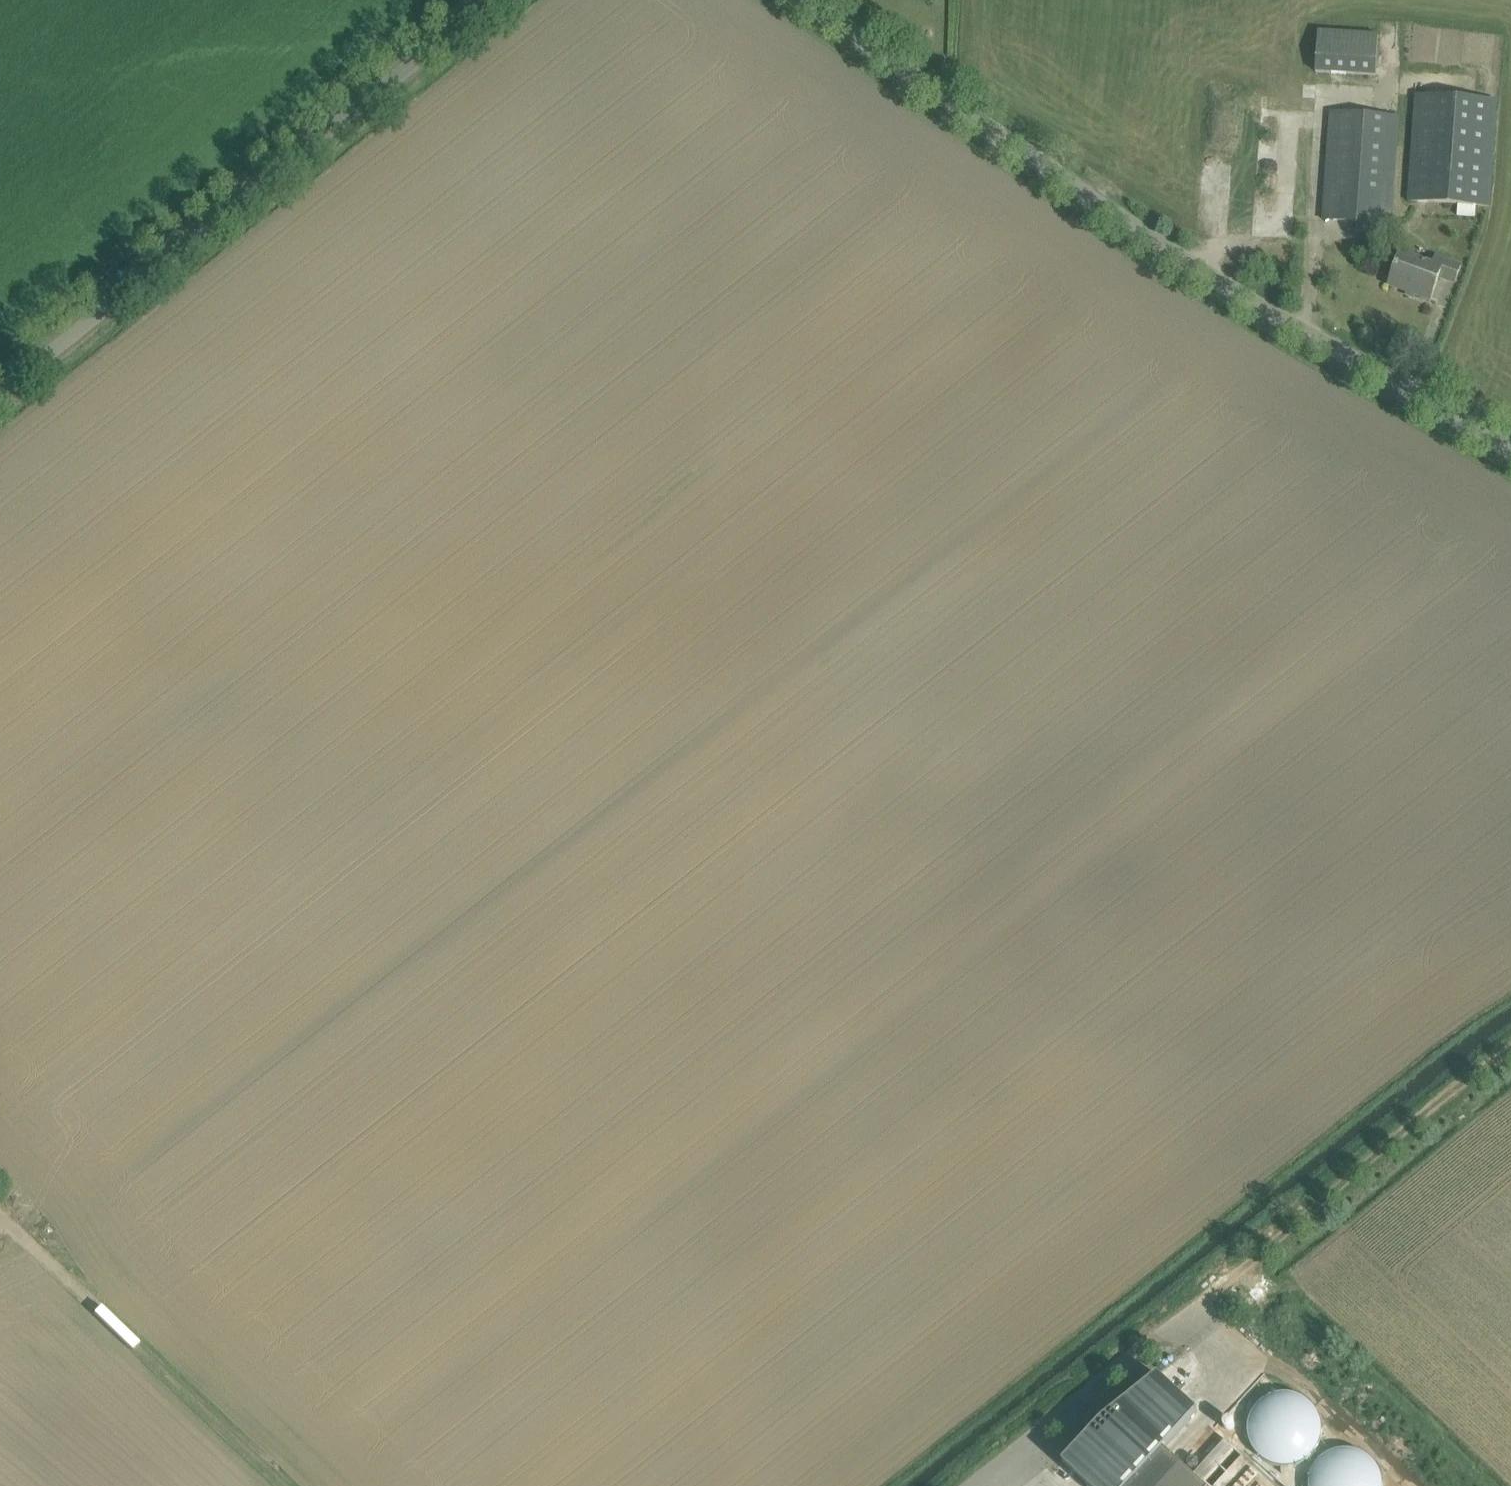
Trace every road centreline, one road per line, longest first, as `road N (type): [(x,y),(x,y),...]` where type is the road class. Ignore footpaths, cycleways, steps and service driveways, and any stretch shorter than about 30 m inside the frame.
road 1 (unclassified): [(1510,446),(1218,283),(809,0)]
road 2 (unclassified): [(0,391),(489,0)]
road 3 (unclassified): [(970,1485),(1207,1298)]

